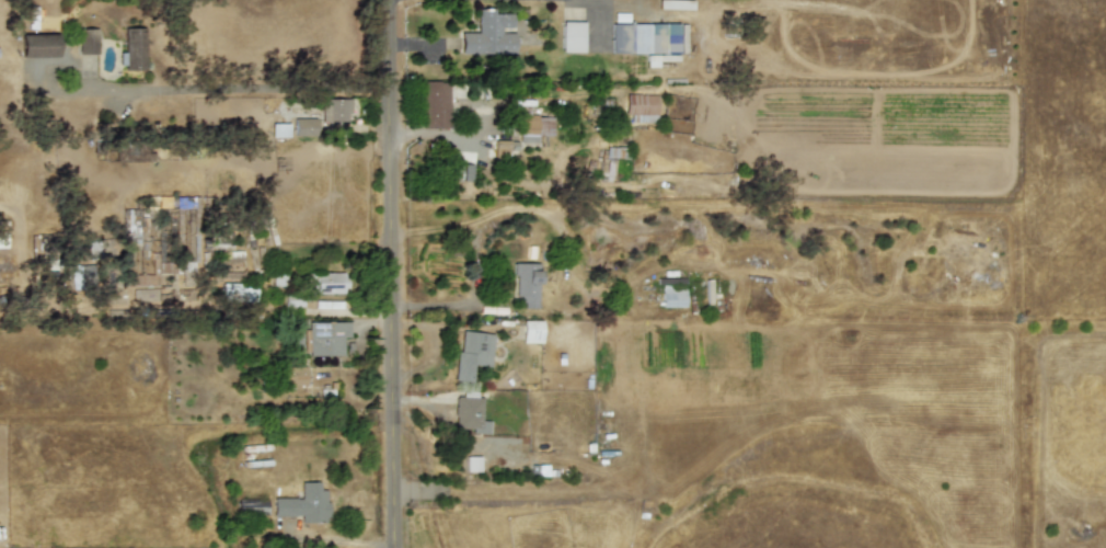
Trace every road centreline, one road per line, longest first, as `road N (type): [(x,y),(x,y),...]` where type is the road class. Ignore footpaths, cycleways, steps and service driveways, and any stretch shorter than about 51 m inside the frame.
road 1 (residential): [(396,547),(391,0)]

